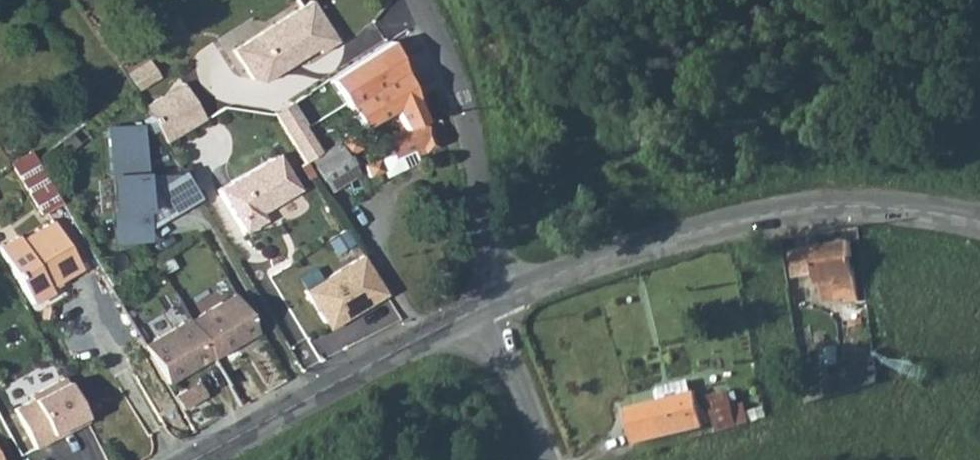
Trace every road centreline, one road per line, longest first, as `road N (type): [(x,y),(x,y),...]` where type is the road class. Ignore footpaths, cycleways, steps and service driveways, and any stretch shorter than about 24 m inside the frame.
road 1 (residential): [(492,300),(687,232),(806,207),(916,208),(979,223)]
road 2 (residential): [(184,459),(492,300)]
road 3 (residential): [(492,300),(472,148),(424,0)]
road 4 (unclassified): [(547,459),(492,300)]

